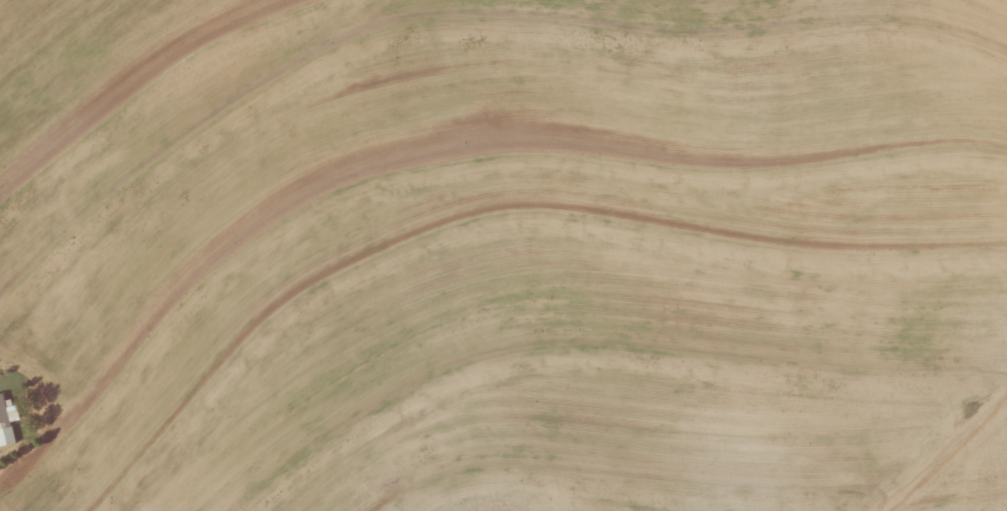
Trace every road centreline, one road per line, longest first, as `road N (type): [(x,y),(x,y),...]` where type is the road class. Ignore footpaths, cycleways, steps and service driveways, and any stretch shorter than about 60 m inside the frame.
road 1 (residential): [(844,510),(1006,370)]

